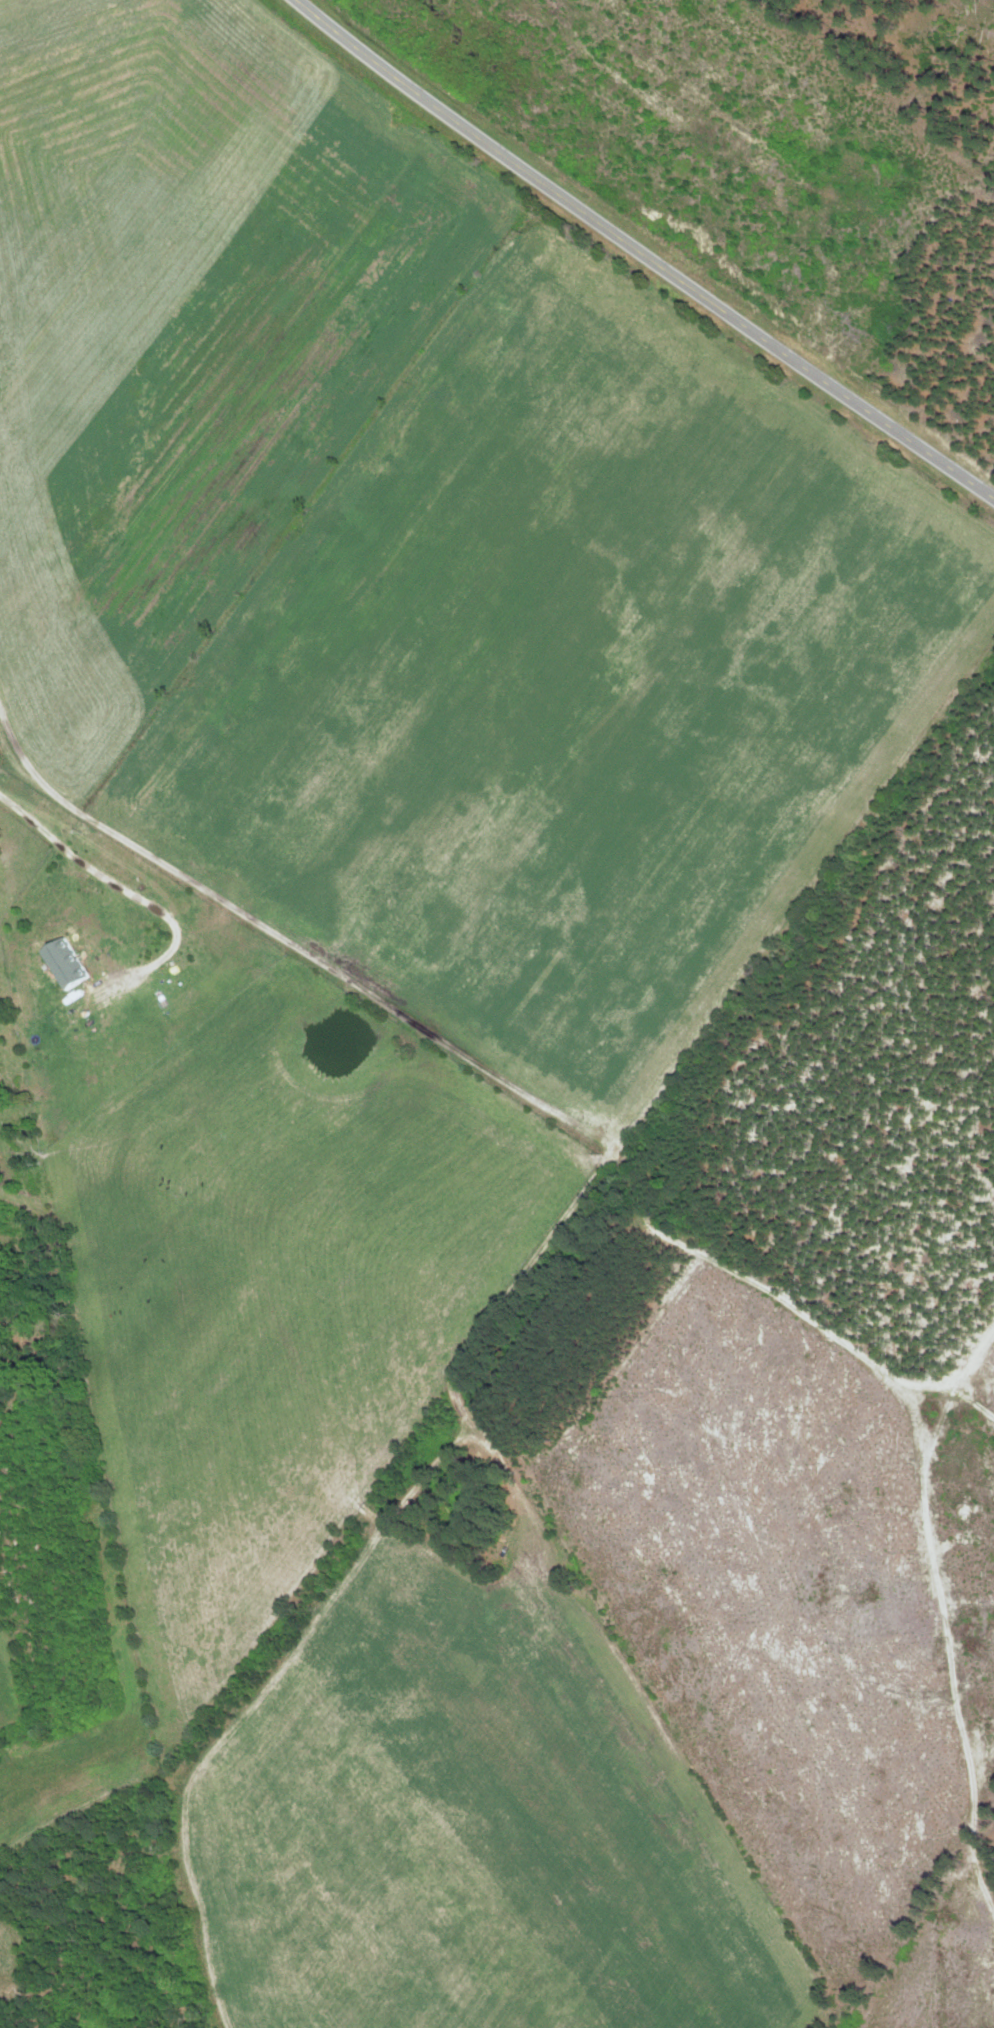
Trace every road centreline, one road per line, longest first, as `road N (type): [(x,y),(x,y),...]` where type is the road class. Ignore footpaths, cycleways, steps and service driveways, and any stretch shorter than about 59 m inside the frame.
road 1 (residential): [(993,496),(360,54),(294,0)]

